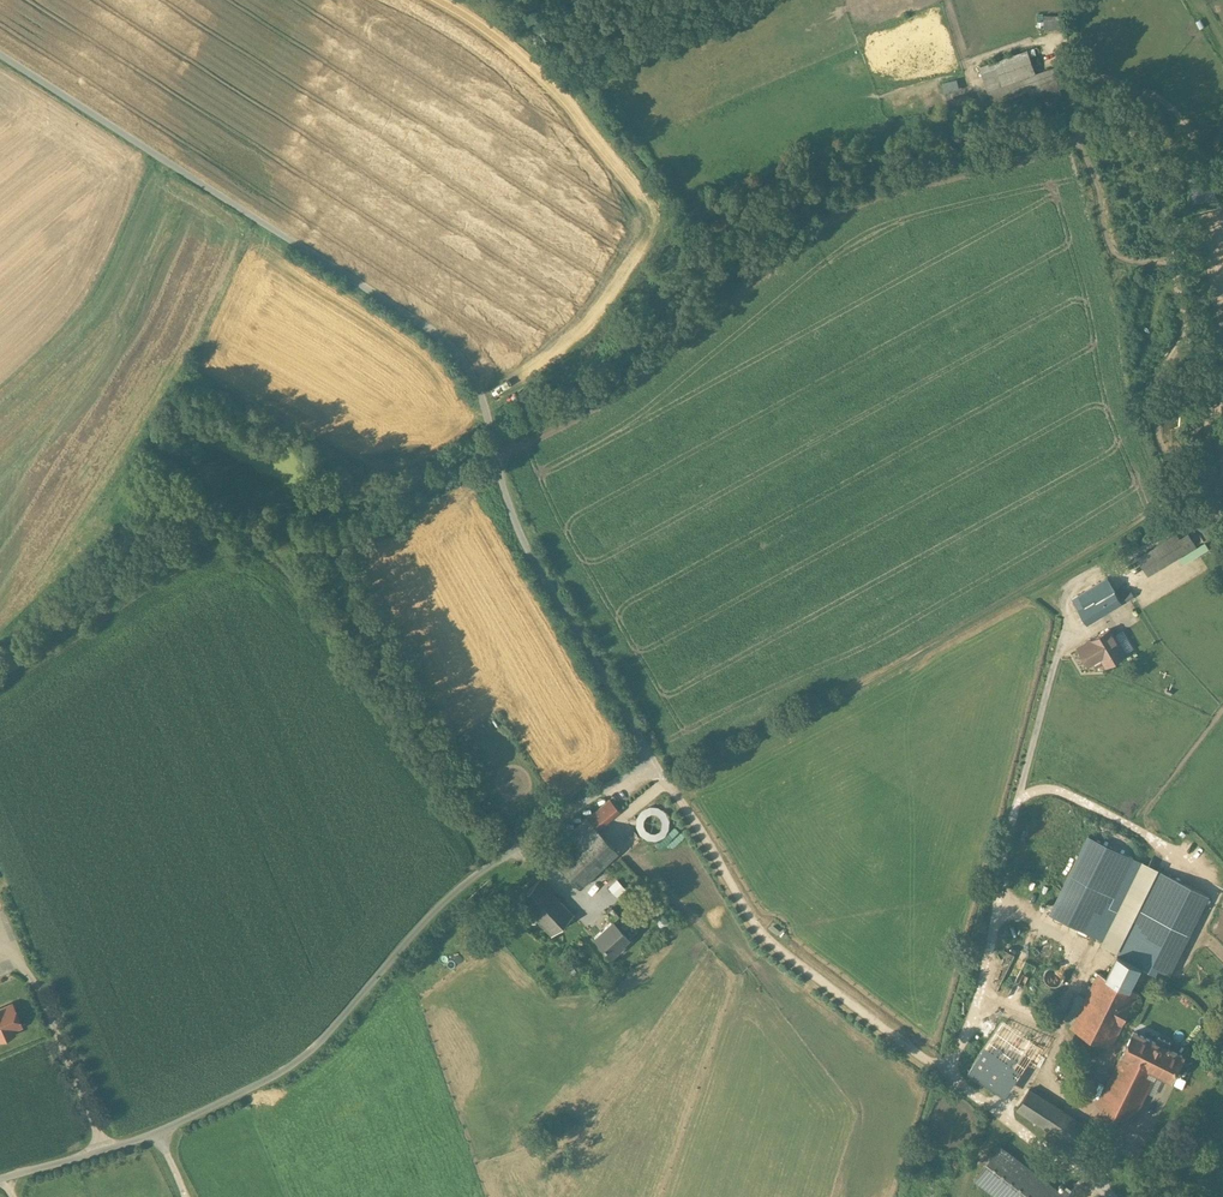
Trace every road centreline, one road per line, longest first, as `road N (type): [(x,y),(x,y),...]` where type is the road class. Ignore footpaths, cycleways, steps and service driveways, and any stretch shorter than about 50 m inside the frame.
road 1 (residential): [(0,55),(445,343),(477,387),(509,512),(534,570),(651,754),(466,885),(284,1072),(128,1143),(0,1179)]
road 2 (track): [(1074,0),(1069,67),(1079,128),(1069,141),(839,212),(621,391),(496,457)]
road 3 (track): [(651,754),(757,928),(1099,1186)]
road 4 (track): [(944,1072),(975,1014),(1011,828),(1027,797),(1056,789),(1208,878)]
road 5 (track): [(998,903),(1080,947),(1090,962),(1055,1017),(1027,1015),(980,995)]

